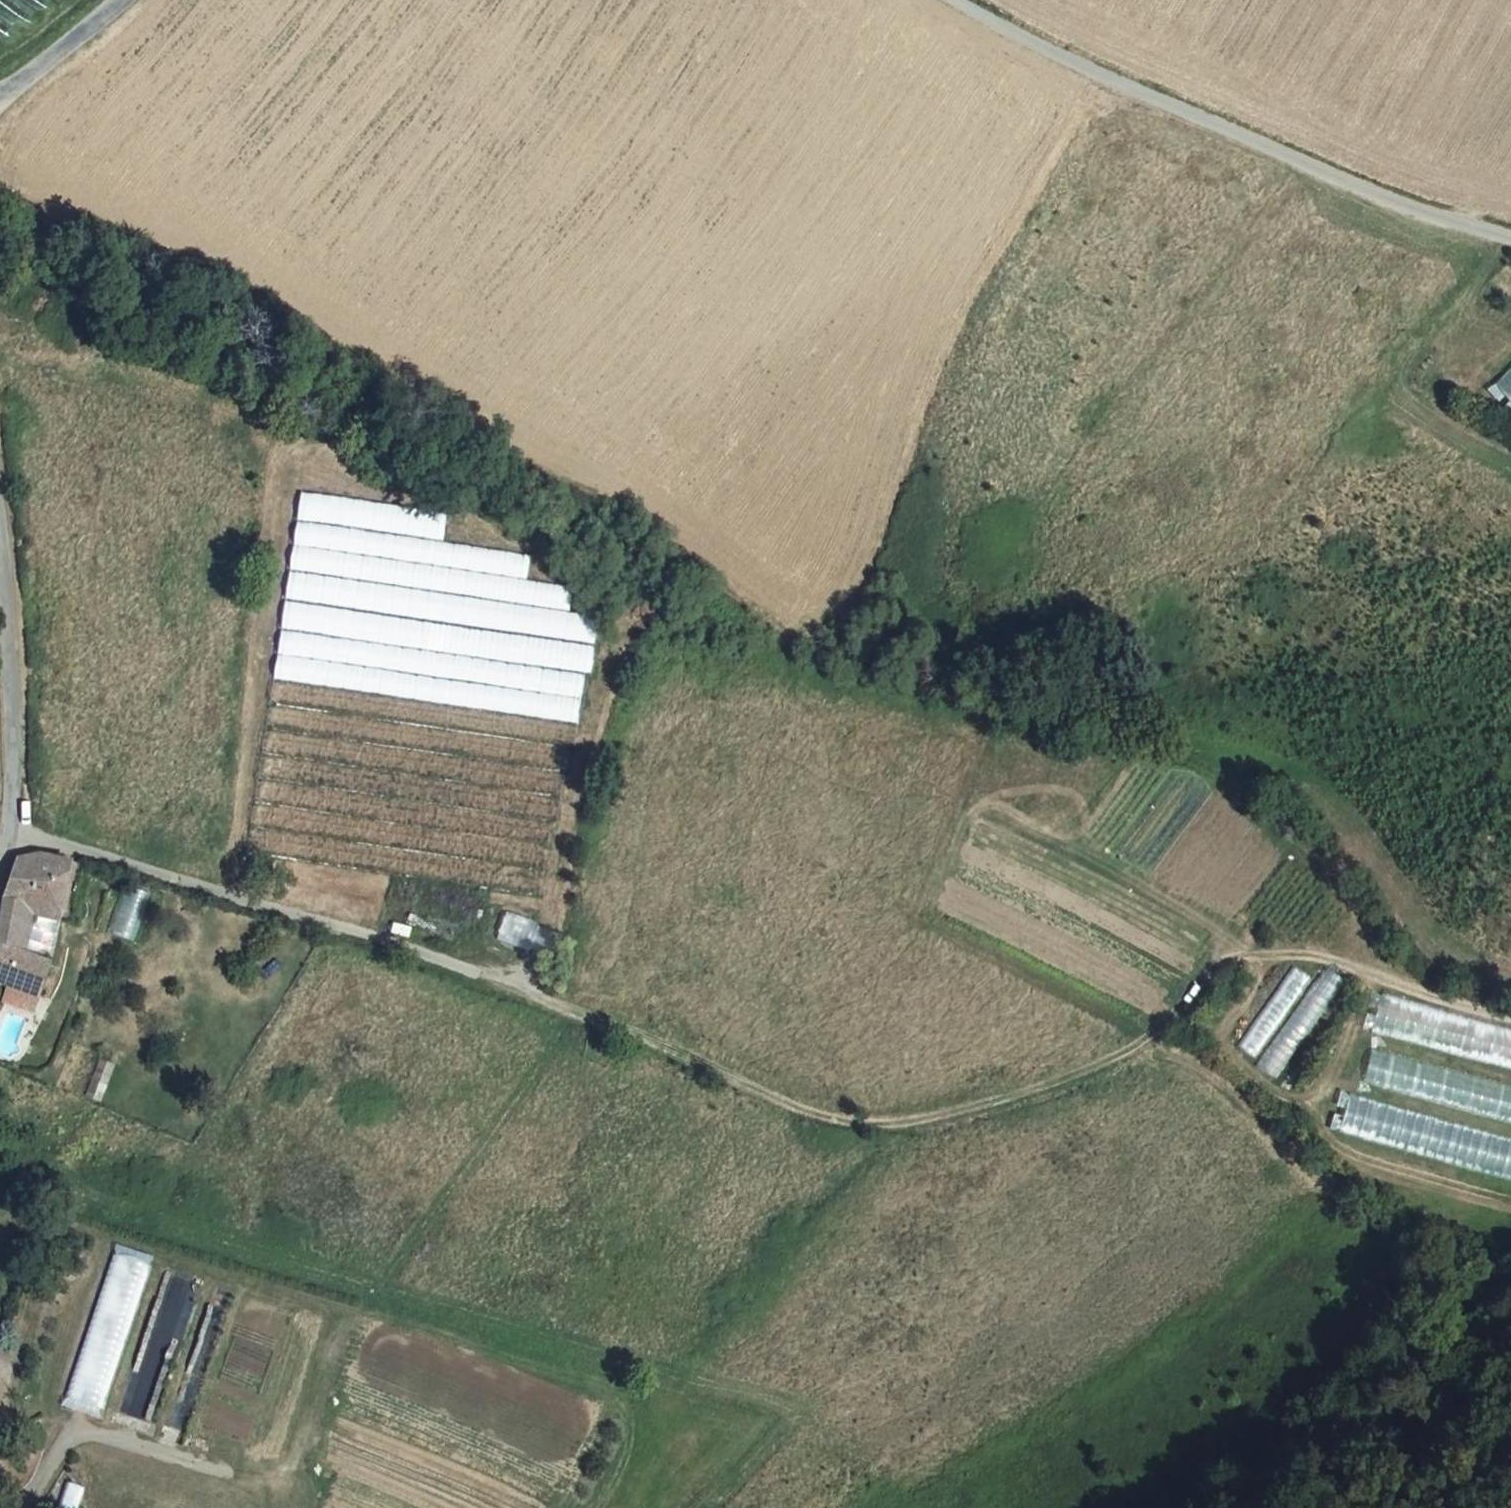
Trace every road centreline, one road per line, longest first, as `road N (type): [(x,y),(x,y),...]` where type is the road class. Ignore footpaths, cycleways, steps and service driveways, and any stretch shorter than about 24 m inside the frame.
road 1 (track): [(12,828),(391,942),(814,1114),(888,1125),(1062,1080),(1132,1053),(1219,971),(1251,957),(1313,957),(1510,1013)]
road 2 (track): [(954,0),(1034,45),(1337,178),(1510,237)]
road 3 (unclassified): [(0,516),(11,588),(12,828),(0,874)]
road 4 (unclassified): [(0,100),(126,0)]

